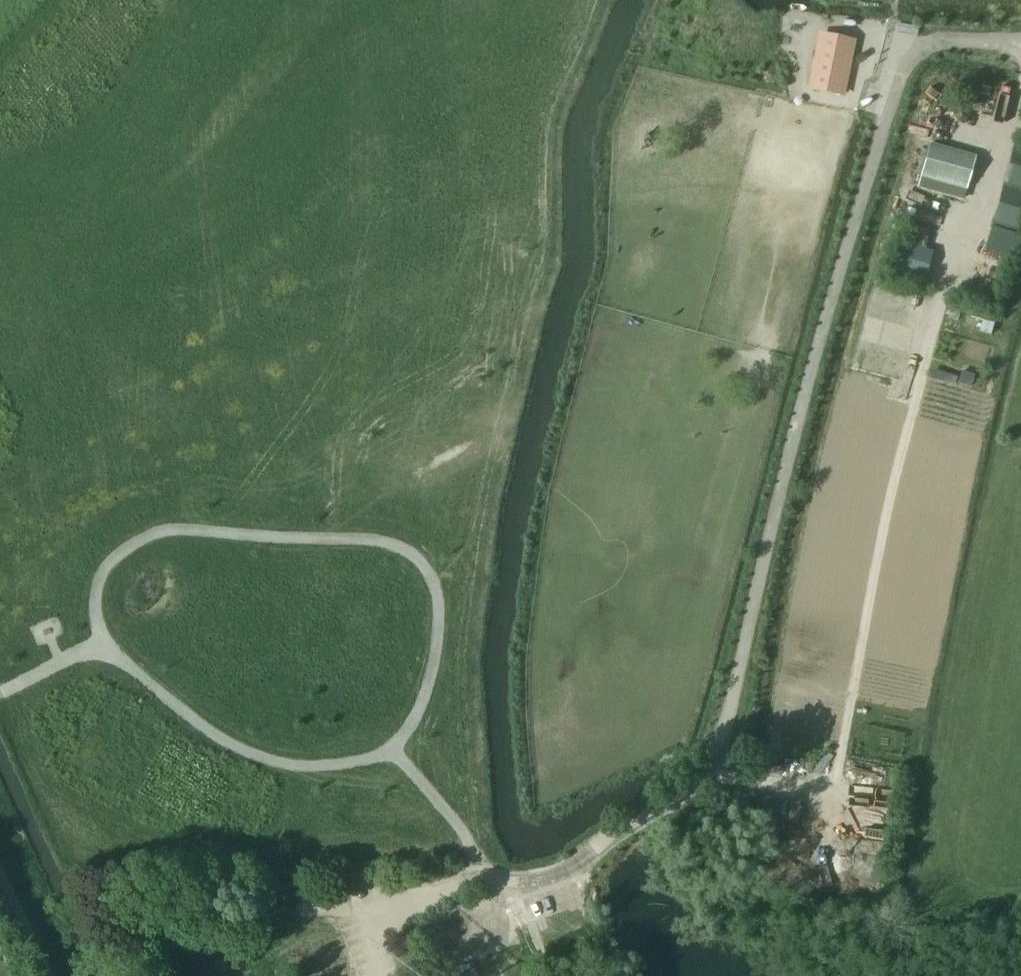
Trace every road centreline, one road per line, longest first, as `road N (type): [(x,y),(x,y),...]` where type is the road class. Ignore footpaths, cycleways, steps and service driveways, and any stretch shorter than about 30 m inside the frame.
road 1 (residential): [(476,883),(532,883),(562,872),(679,796),(716,758),(783,476),(903,67),(923,50),(1020,42)]

